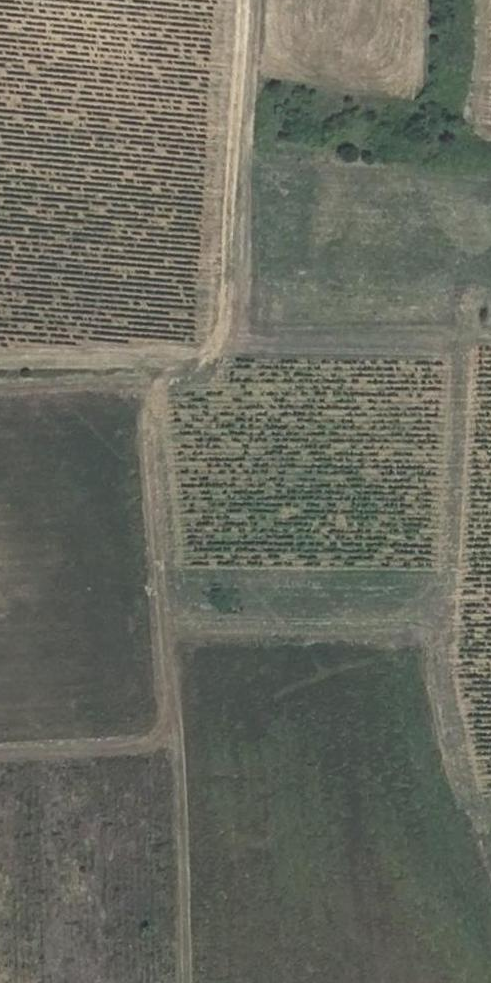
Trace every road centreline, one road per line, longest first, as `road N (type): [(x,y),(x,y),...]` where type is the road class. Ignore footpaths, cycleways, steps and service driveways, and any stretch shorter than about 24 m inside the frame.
road 1 (track): [(241,0),(220,345),(151,411),(169,719),(158,740),(131,750),(0,755)]
road 2 (track): [(490,344),(220,345)]
road 3 (track): [(169,719),(188,982)]

